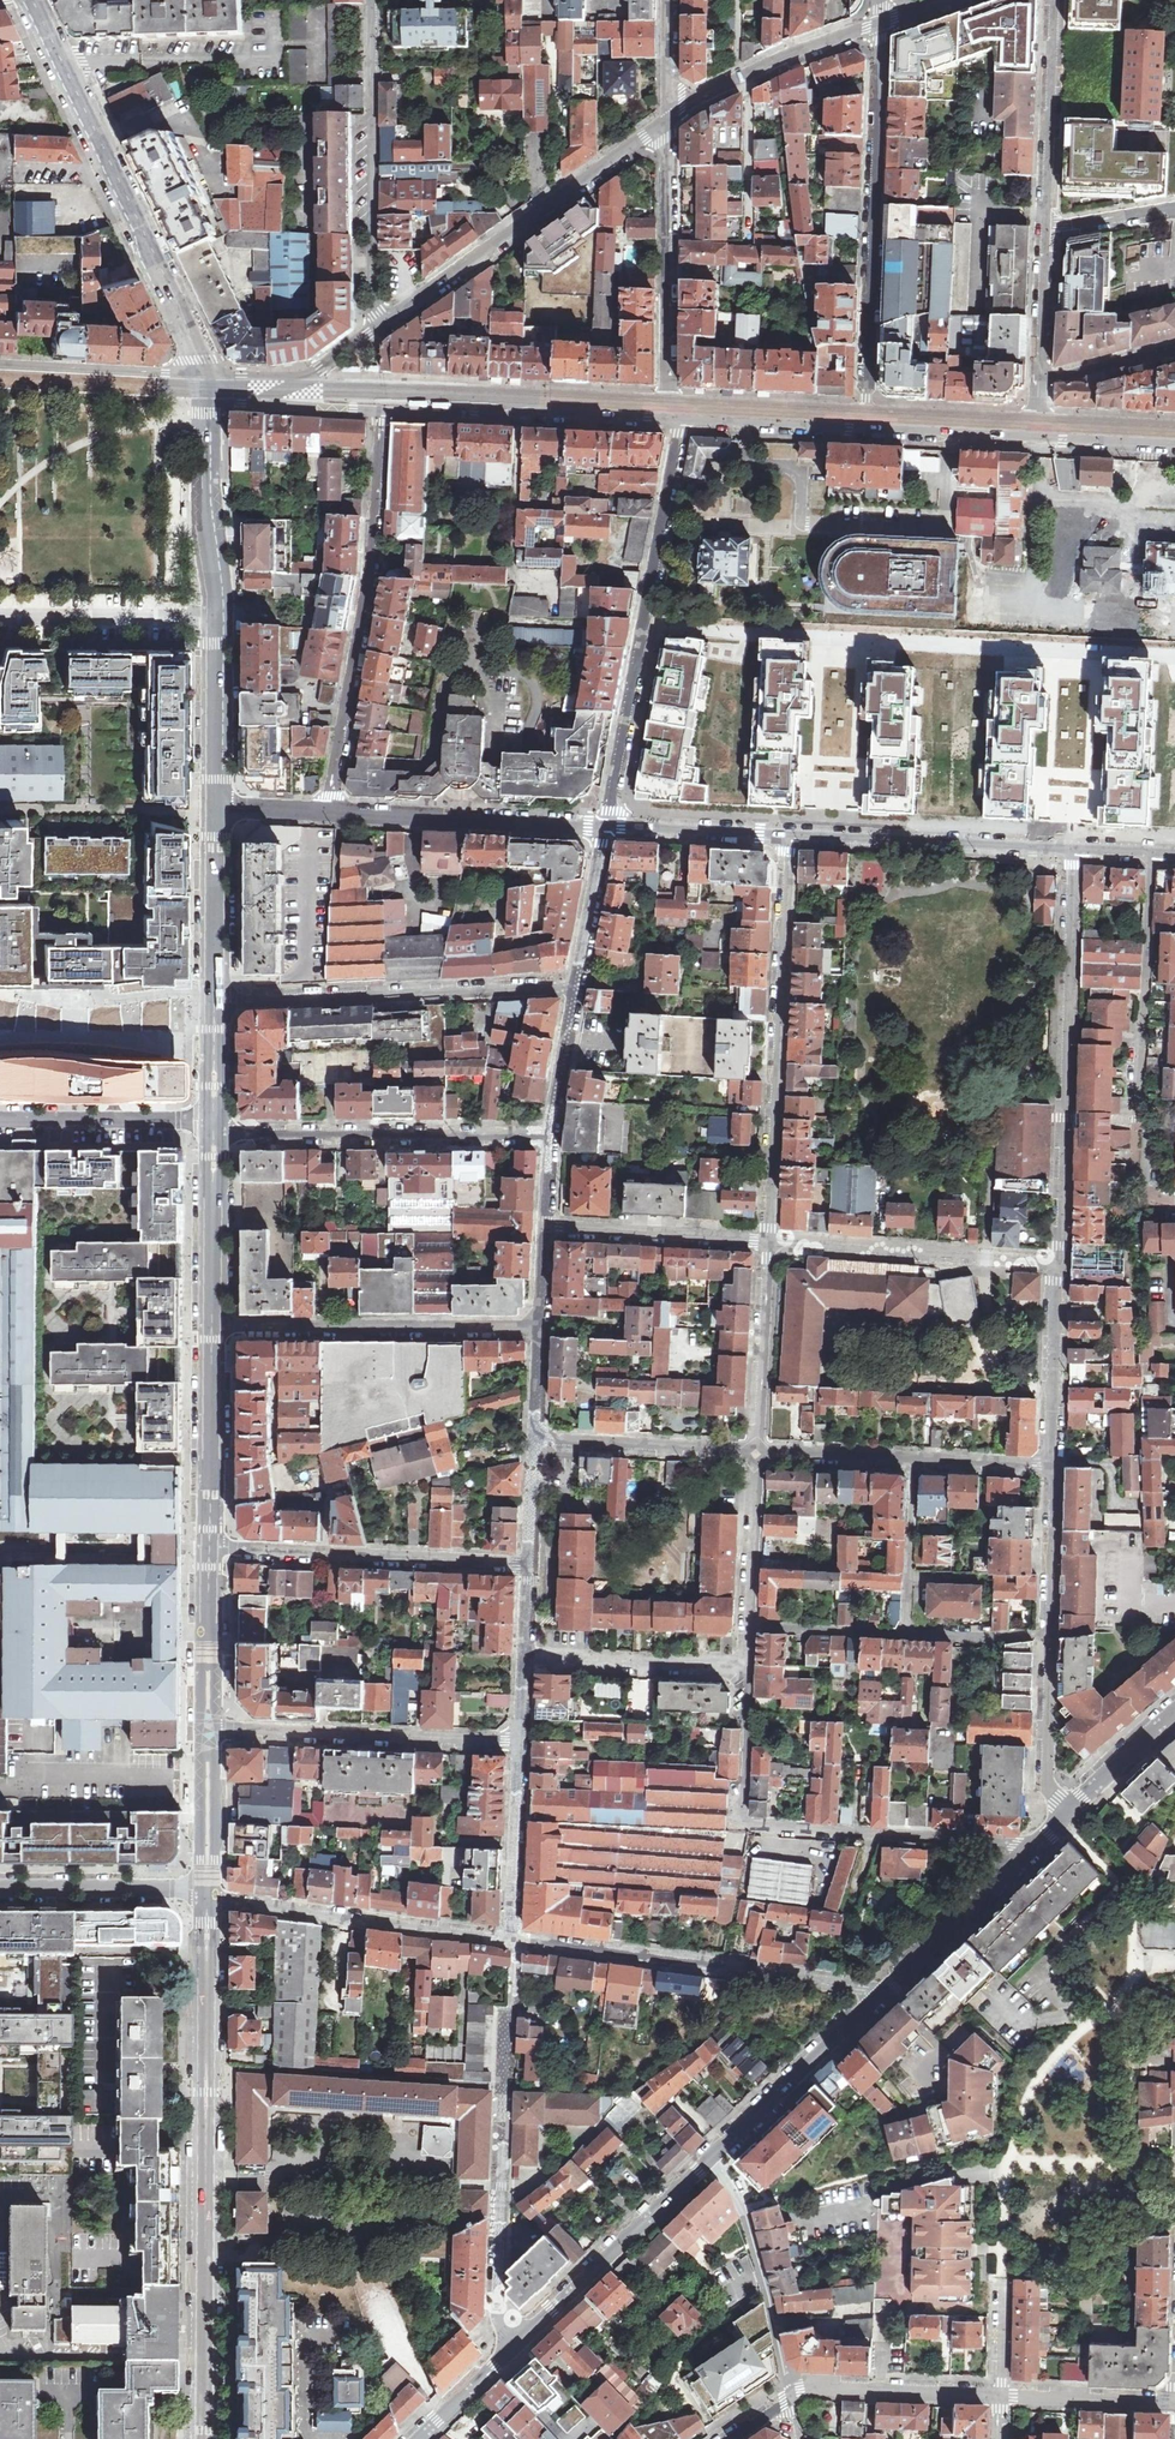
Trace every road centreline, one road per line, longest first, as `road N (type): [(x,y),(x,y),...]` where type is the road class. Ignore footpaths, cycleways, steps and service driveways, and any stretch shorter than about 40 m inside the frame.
road 1 (residential): [(1073,848),(1052,1465)]
road 2 (tertiary): [(207,2438),(209,1898)]
road 3 (residential): [(1034,1844),(756,1827),(741,1820),(749,1666)]
road 4 (tertiary): [(30,0),(205,375)]
road 5 (residential): [(769,1242),(792,836)]
road 6 (residential): [(866,428),(881,23)]
road 7 (tertiary): [(417,2438),(708,2156)]
road 8 (residential): [(380,410),(371,576),(328,811)]
road 9 (residential): [(512,1940),(888,1989)]
road 10 (residential): [(1174,1196),(1147,1194),(1149,1126),(1141,1120),(1153,853)]
road 11 (residential): [(215,999),(577,984)]
road 12 (residential): [(672,114),(382,325)]
road 13 (residential): [(677,443),(613,784)]
road 14 (residential): [(212,1134),(552,1138)]
road 15 (residential): [(757,1452),(534,1441),(540,1326)]
road 16 (residential): [(211,1328),(540,1326)]
road 17 (residential): [(369,0),(374,303),(382,325)]
road 18 (residential): [(530,1564),(210,1551)]
road 19 (residential): [(209,1730),(522,1743)]
road 20 (residential): [(512,1940),(209,1898)]
road 21 (residential): [(672,114),(675,419)]
road 22 (tertiary): [(380,410),(675,419)]
road 23 (residential): [(1073,848),(792,836)]
road 24 (residential): [(605,825),(328,811)]
road 25 (residential): [(708,2156),(749,2224),(791,2395)]
road 26 (tertiary): [(708,2156),(888,1989)]
road 27 (residential): [(881,23),(672,114)]
road 28 (residential): [(1047,225),(1055,0)]
road 29 (residential): [(525,1655),(749,1666)]
road 30 (residential): [(769,1242),(546,1228)]
road 31 (tertiary): [(210,1551),(211,1328)]
road 32 (residential): [(0,620),(219,620)]
road 33 (tertiary): [(219,620),(205,404)]
road 34 (residential): [(212,1134),(0,1132)]
road 35 (residential): [(1001,2394),(836,2387),(791,2395)]
road 36 (residential): [(757,1452),(769,1242)]
road 37 (residential): [(0,1551),(210,1551)]
road 38 (residential): [(209,1888),(0,1889)]
road 39 (tertiary): [(888,1989),(1034,1844)]
road 40 (residential): [(205,375),(0,365)]
road 41 (residential): [(522,1743),(512,1940)]
road 42 (tertiary): [(211,1328),(212,1134)]
road 43 (tertiary): [(675,419),(866,428)]
road 44 (residential): [(1047,1633),(1043,1789),(1065,1816)]
road 45 (tertiary): [(215,810),(219,620)]
road 46 (tertiary): [(215,999),(215,810)]
road 47 (residential): [(792,836),(605,825)]
road 48 (tertiary): [(209,1730),(210,1551)]
road 49 (residential): [(914,1460),(906,1636)]
road 50 (residential): [(750,1626),(757,1452)]
road 51 (residential): [(1174,2403),(1001,2394)]
road 52 (tertiary): [(866,428),(1038,437)]
road 53 (residential): [(1052,1465),(1047,1633)]
road 54 (residential): [(577,984),(605,825)]
road 55 (tertiary): [(209,1888),(209,1730)]
road 56 (residential): [(914,1460),(757,1452)]
road 57 (residential): [(750,1626),(906,1636)]
road 58 (residential): [(552,1138),(577,984)]
road 59 (residential): [(1040,380),(1047,225)]
road 60 (tertiary): [(1065,1816),(1174,1715)]
road 61 (residential): [(906,1636),(1047,1633)]
road 62 (residential): [(1052,1465),(914,1460)]
road 63 (residential): [(1174,349),(1040,380)]
road 64 (tertiary): [(1038,437),(1174,444)]
road 65 (tertiary): [(212,1134),(215,999)]
road 66 (residential): [(1174,207),(1059,230),(1047,225)]

